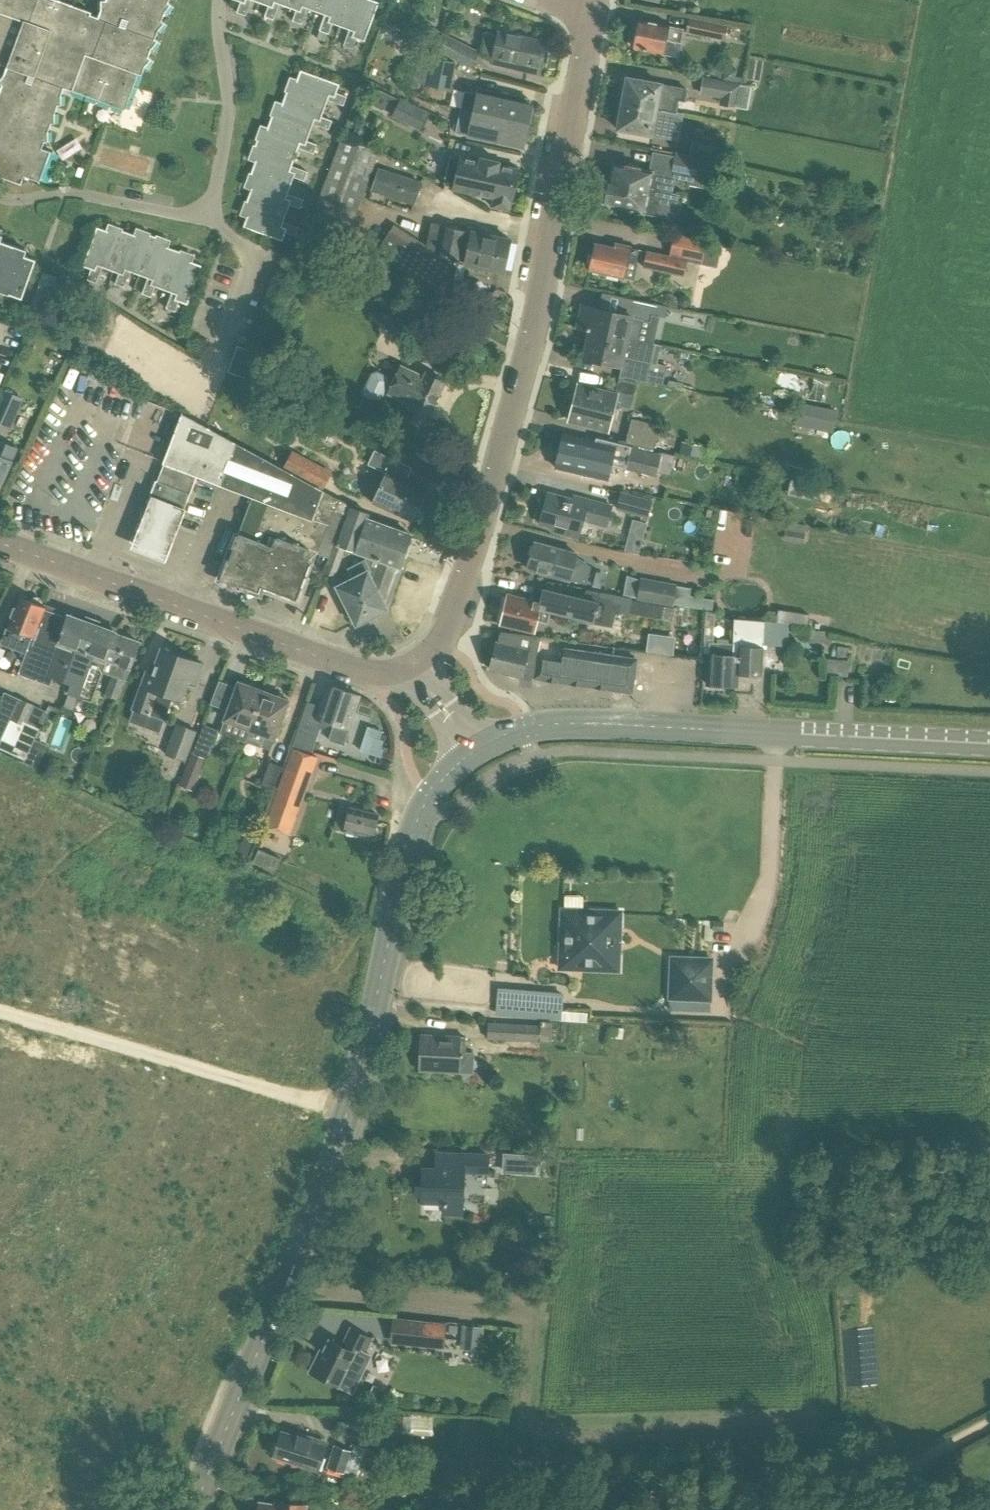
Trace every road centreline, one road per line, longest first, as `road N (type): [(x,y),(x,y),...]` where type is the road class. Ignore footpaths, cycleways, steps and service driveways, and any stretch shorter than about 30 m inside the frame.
road 1 (secondary): [(201,1509),(317,1187),(415,832),(434,794),(474,756)]
road 2 (unclassified): [(413,664),(435,648),(449,621),(495,472),(540,298),(591,17)]
road 3 (secondary): [(474,756),(520,731),(597,725),(989,746)]
road 4 (tertiary): [(413,664),(384,673),(352,669),(0,542)]
road 5 (unclassified): [(812,1509),(989,1425)]

